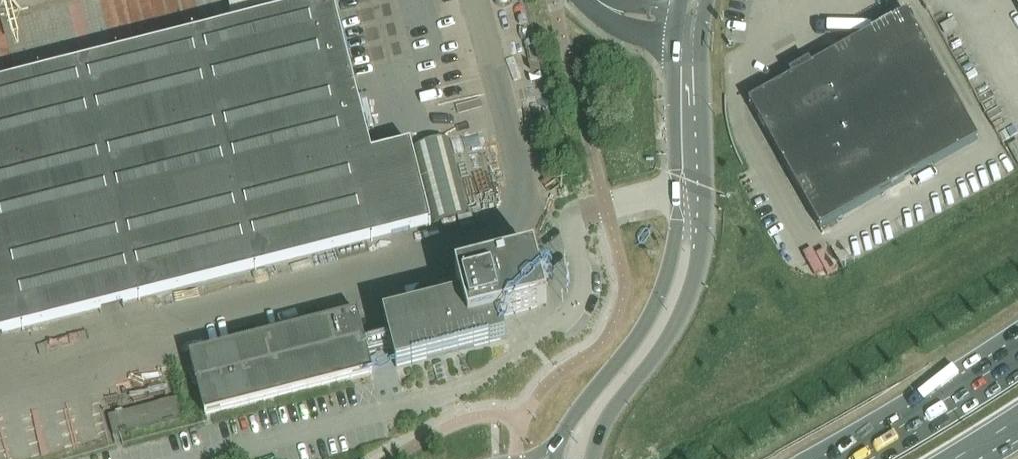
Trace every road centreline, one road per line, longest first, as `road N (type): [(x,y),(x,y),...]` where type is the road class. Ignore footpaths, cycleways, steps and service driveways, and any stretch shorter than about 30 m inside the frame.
road 1 (secondary): [(692,205),(649,321),(565,429),(554,458)]
road 2 (secondary): [(590,458),(612,411),(668,344),(688,297),(699,240),(692,205)]
road 3 (trunk): [(1017,361),(861,458)]
road 4 (secondary): [(692,205),(687,48)]

